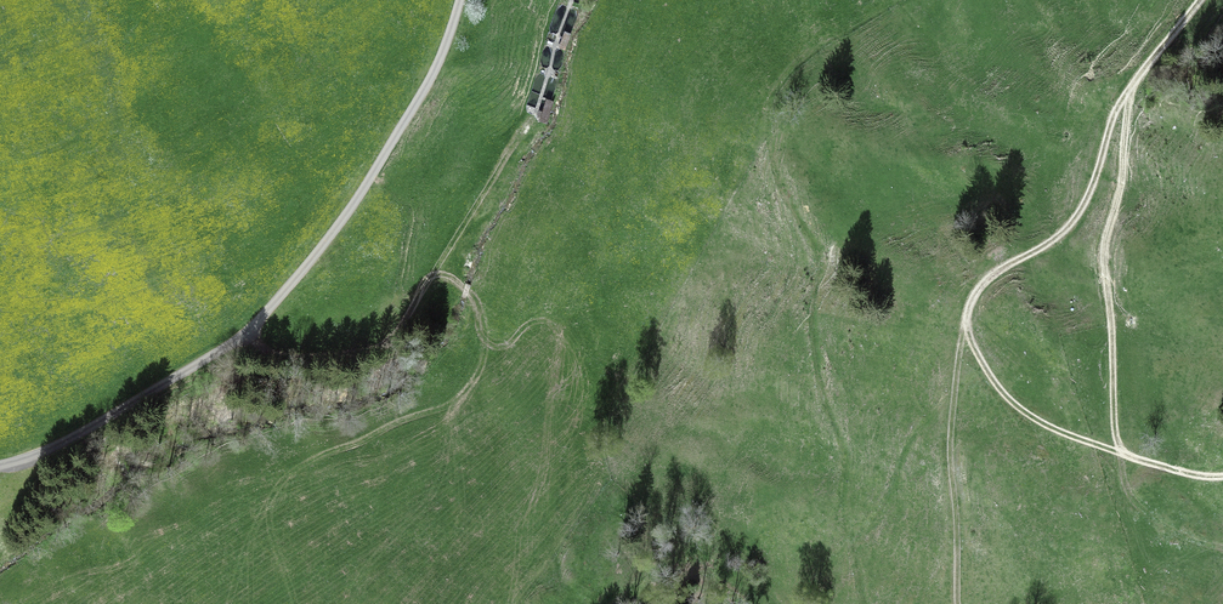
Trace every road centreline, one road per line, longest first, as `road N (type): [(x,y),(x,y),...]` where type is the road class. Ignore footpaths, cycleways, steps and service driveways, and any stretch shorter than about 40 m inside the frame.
road 1 (unclassified): [(0,464),(53,449),(246,336),(353,207),(438,63),(458,0)]
road 2 (track): [(1132,88),(1103,258),(1122,471),(1131,498),(1150,517),(1222,548)]
road 3 (track): [(246,336),(259,348),(298,357),(354,353),(389,338),(531,122)]
road 4 (track): [(967,320),(986,281),(1071,224),(1116,109),(1199,0)]
road 5 (track): [(1222,475),(1175,470),(1042,423),(994,382),(967,320)]
road 6 (track): [(967,320),(949,453),(959,603)]

